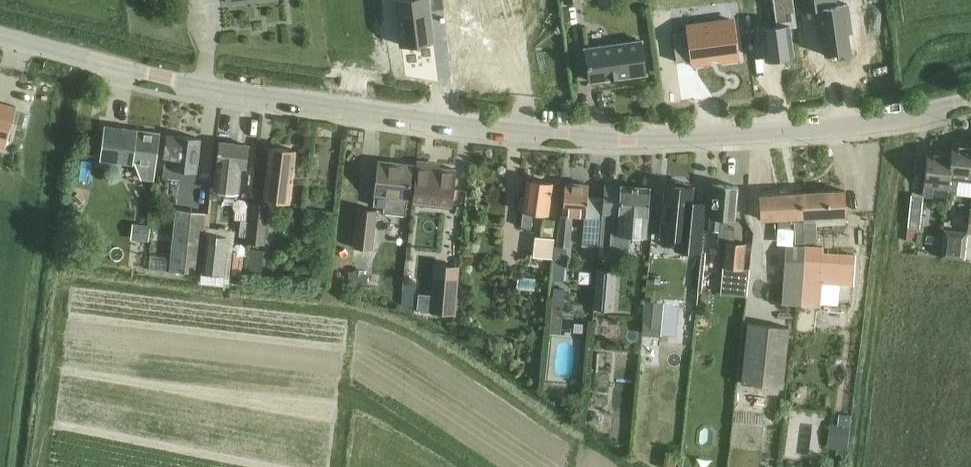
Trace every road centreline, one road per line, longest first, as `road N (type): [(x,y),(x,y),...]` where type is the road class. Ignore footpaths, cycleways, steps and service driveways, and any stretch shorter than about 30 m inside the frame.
road 1 (residential): [(970,98),(891,118),(705,135),(475,128),(248,95),(78,58)]

